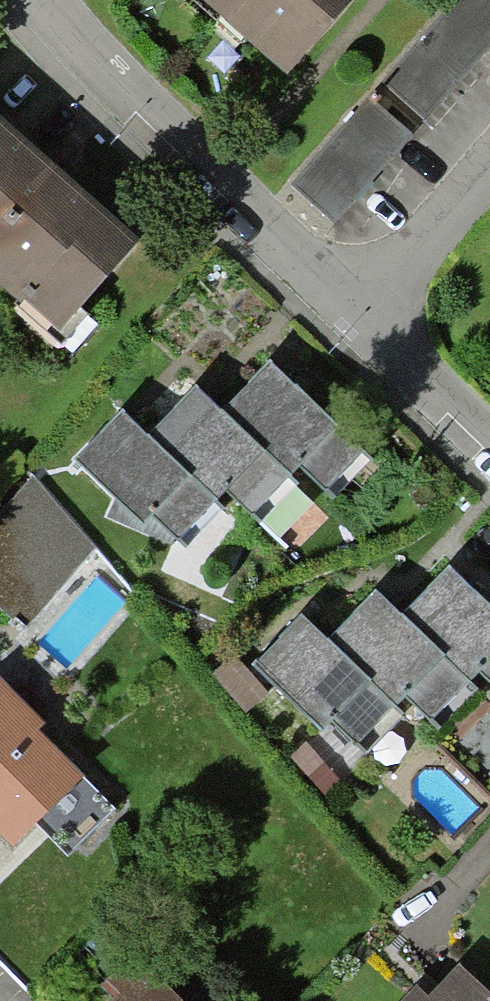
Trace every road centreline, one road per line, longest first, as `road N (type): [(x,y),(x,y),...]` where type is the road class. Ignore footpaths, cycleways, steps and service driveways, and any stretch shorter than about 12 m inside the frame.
road 1 (residential): [(38,0),(333,315)]
road 2 (residential): [(333,315),(489,141)]
road 3 (residential): [(333,315),(489,462)]

